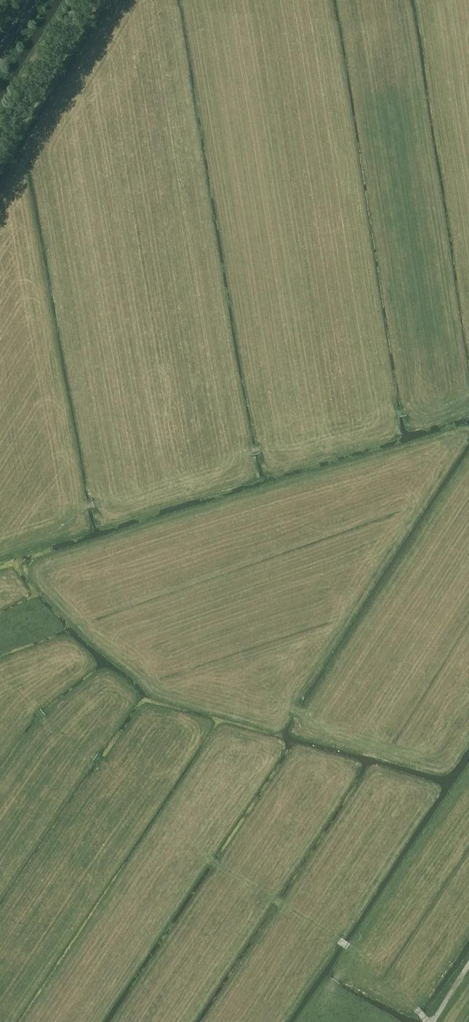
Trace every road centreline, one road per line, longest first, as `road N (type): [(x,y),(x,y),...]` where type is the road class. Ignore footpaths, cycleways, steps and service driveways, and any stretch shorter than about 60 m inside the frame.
road 1 (unclassified): [(0,136),(84,0)]

